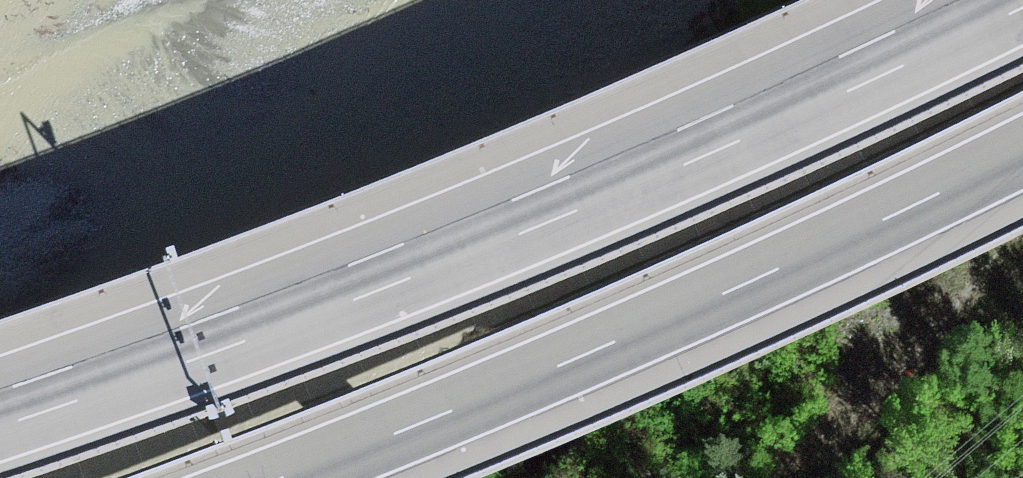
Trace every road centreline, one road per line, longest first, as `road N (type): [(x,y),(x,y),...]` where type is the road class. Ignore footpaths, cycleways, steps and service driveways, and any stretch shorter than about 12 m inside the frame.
road 1 (motorway): [(1022,6),(511,237),(0,425)]
road 2 (motorway): [(276,477),(770,273),(1022,152)]

